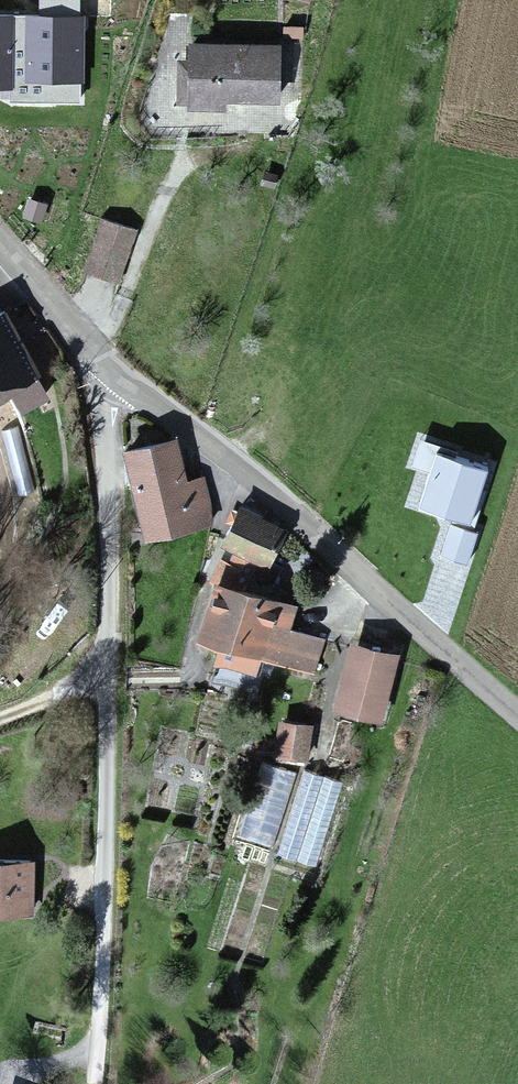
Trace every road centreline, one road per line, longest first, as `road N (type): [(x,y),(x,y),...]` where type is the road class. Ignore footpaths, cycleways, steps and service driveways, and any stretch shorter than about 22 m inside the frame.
road 1 (tertiary): [(103,352),(517,714)]
road 2 (residential): [(96,1083),(105,661)]
road 3 (residential): [(103,352),(105,661)]
road 4 (tertiary): [(0,241),(103,352)]

